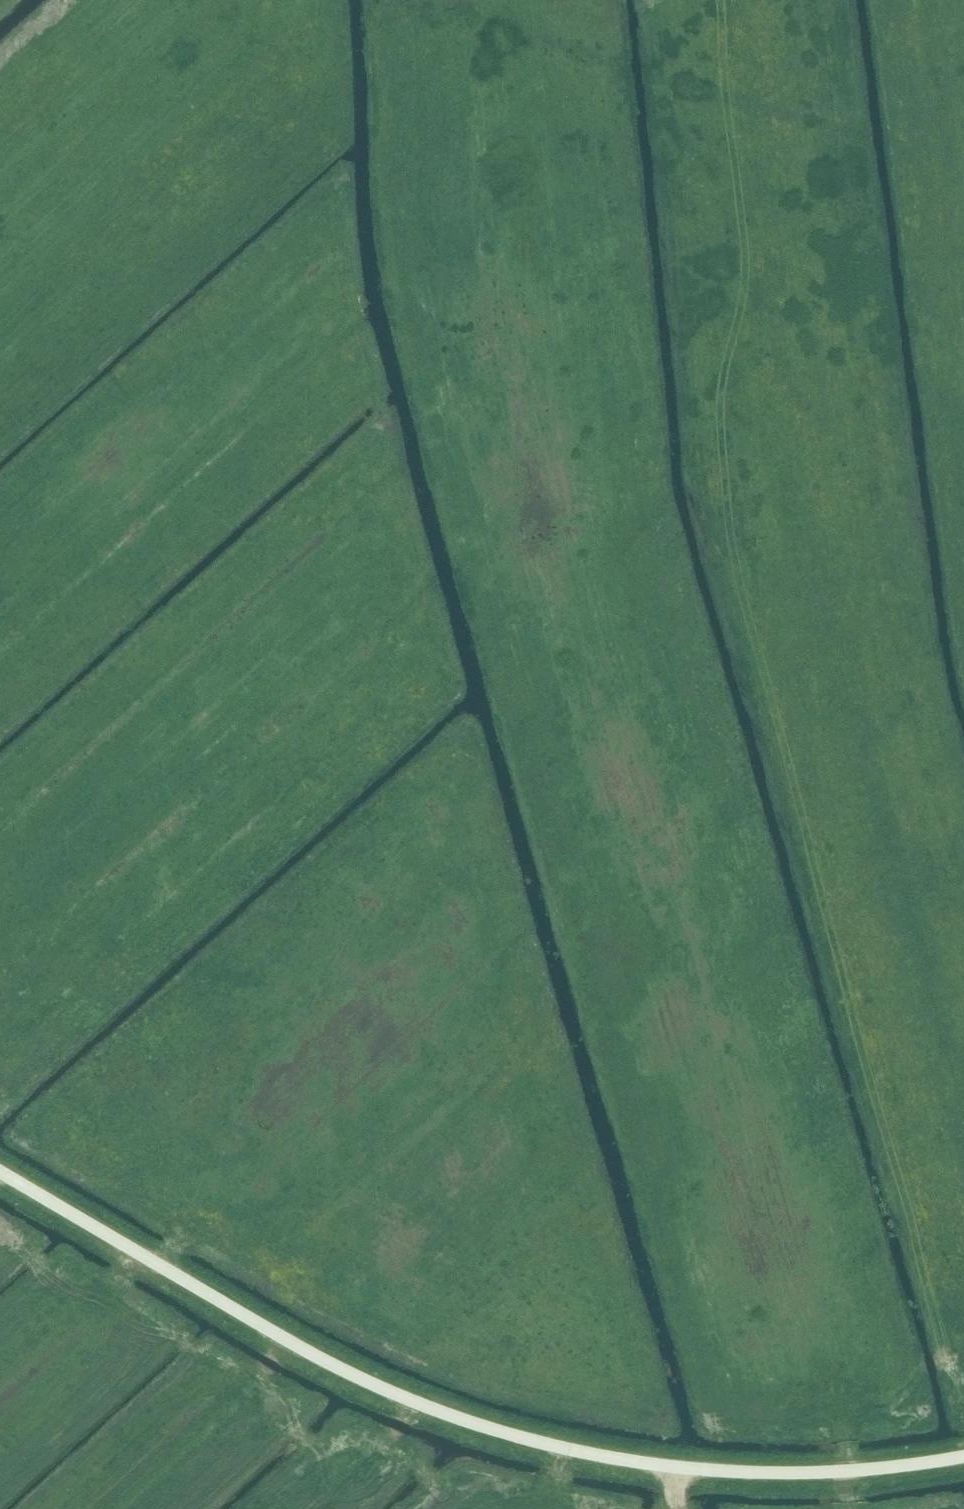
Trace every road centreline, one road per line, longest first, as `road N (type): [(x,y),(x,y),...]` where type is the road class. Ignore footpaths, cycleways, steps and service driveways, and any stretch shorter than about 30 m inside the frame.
road 1 (unclassified): [(963,1458),(858,1471),(739,1473),(617,1460),(504,1434),(334,1367),(0,1173)]

